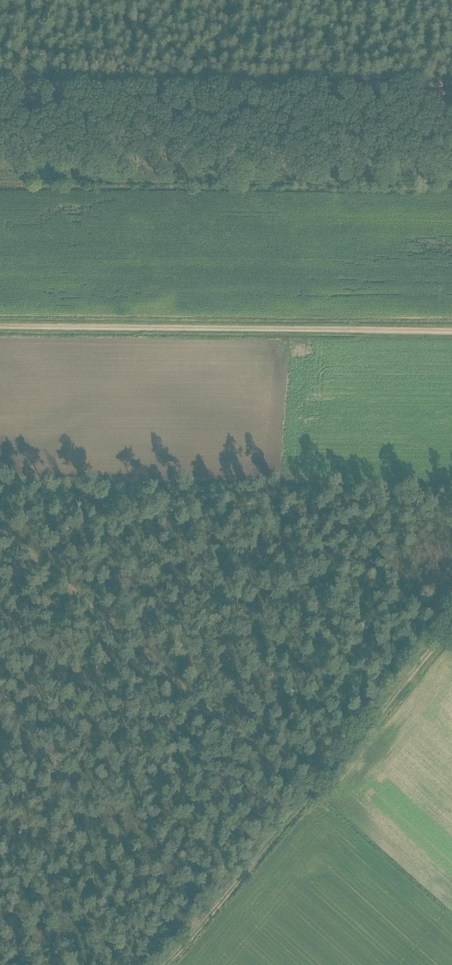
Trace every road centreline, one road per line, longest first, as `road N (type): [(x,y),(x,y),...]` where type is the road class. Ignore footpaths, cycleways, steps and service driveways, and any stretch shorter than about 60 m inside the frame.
road 1 (track): [(451,332),(0,328)]
road 2 (track): [(0,94),(451,92)]
road 3 (track): [(451,630),(165,964)]

